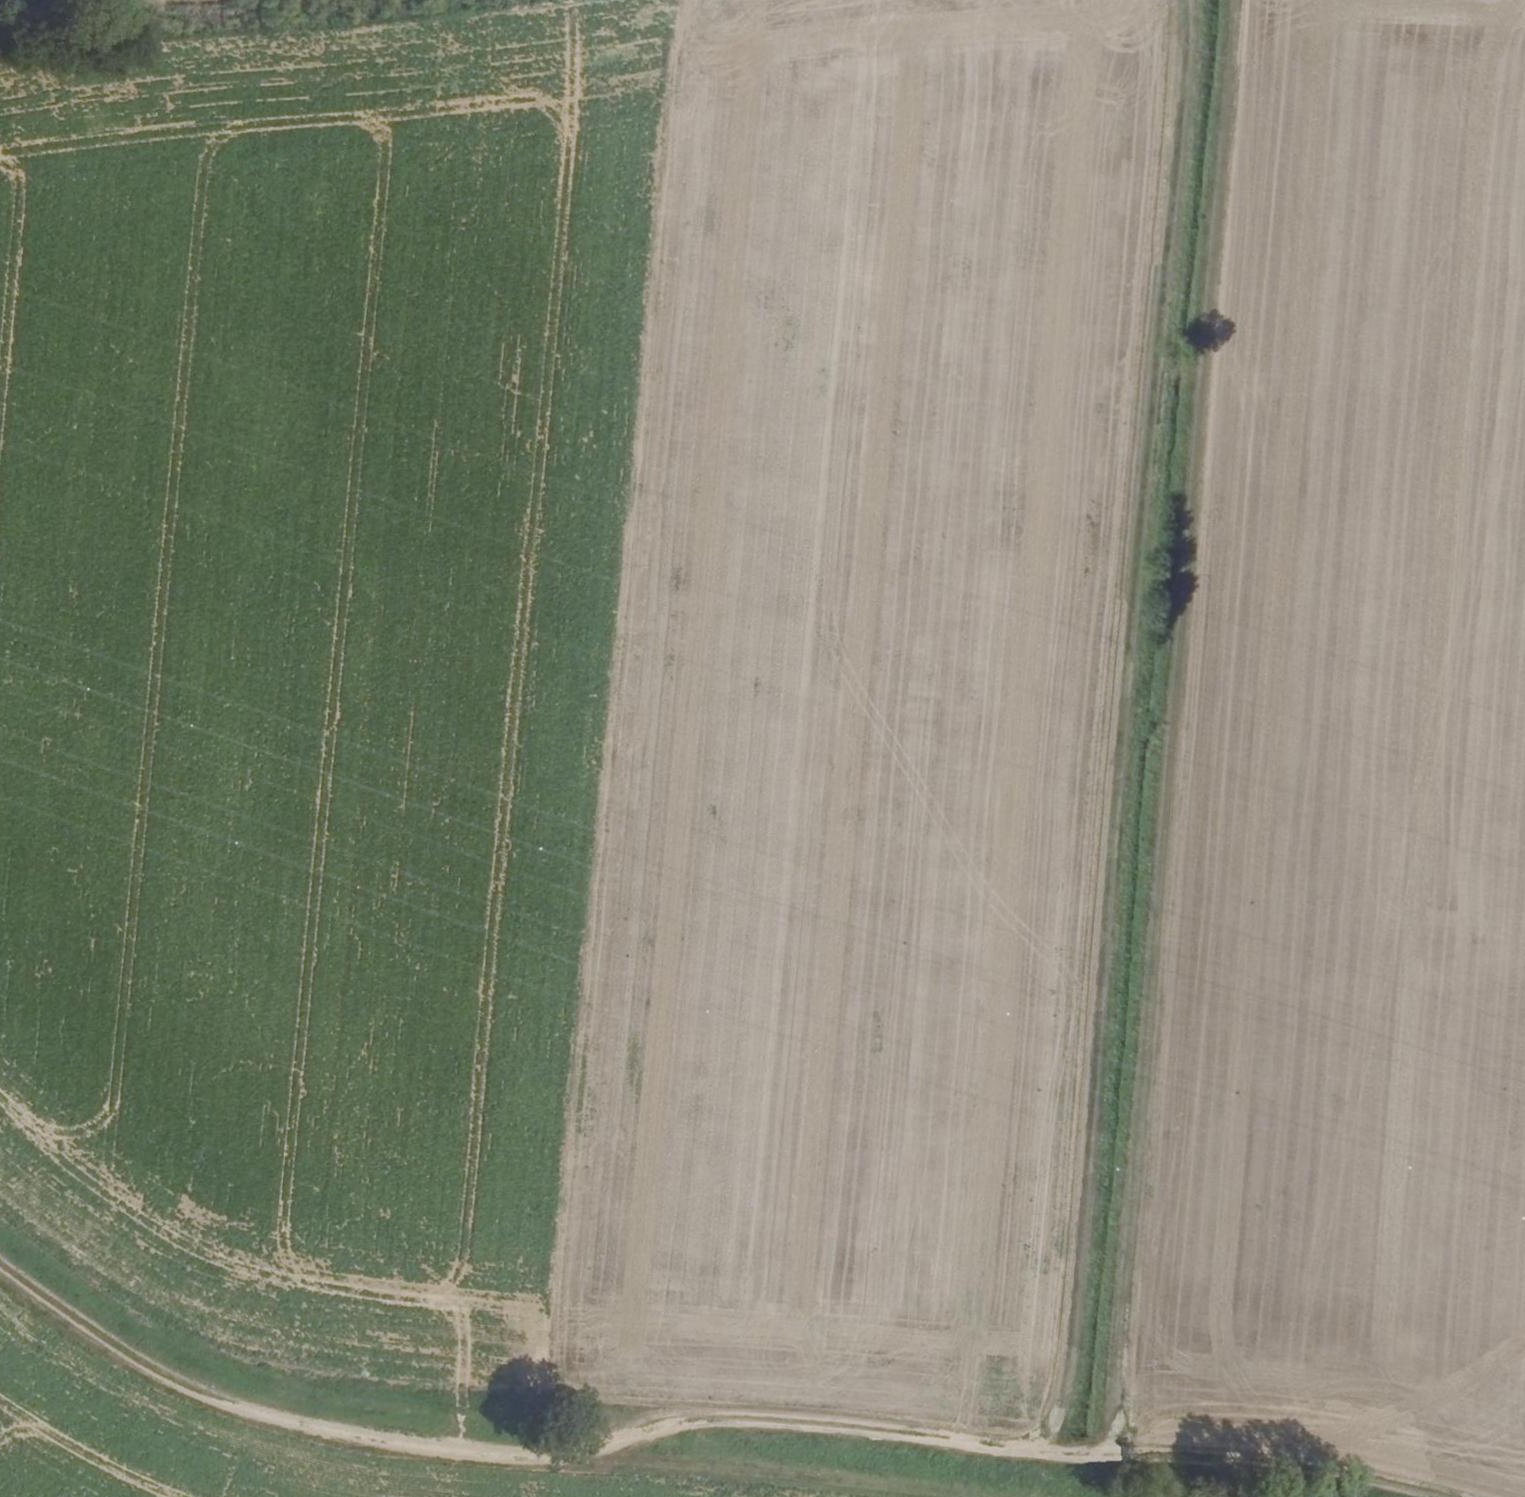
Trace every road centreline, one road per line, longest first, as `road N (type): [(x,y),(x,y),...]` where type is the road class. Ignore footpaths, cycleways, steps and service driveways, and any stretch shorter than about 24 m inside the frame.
road 1 (track): [(1222,0),(1140,912),(1079,1450)]
road 2 (track): [(1313,1496),(1079,1450),(673,1436),(547,1465),(365,1449),(193,1395),(60,1320),(0,1274)]

